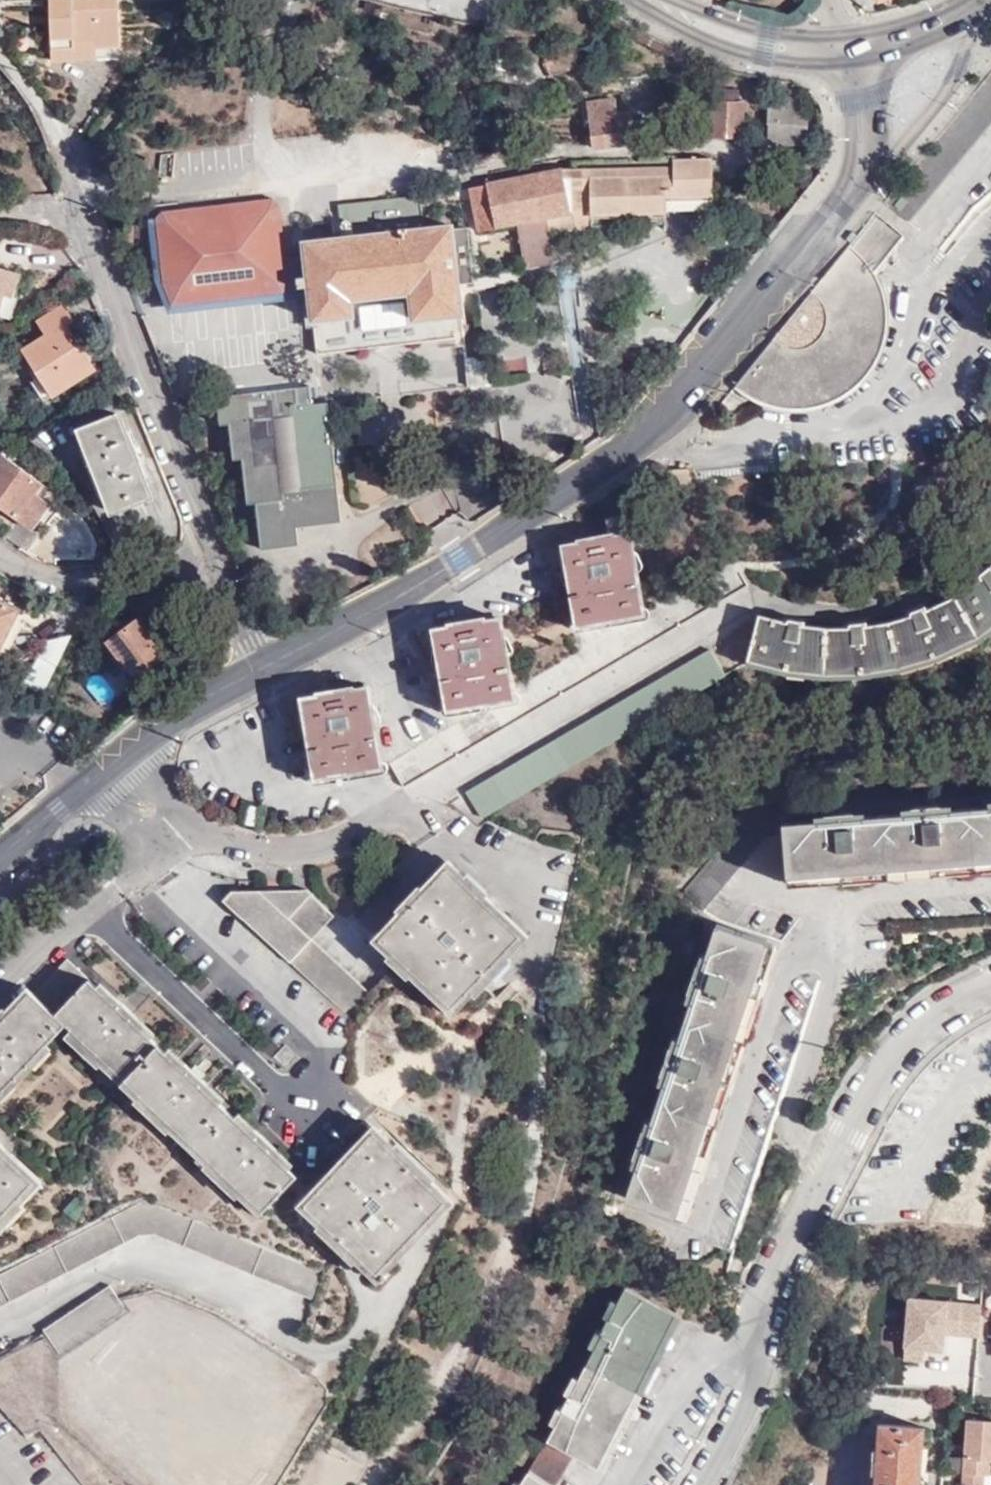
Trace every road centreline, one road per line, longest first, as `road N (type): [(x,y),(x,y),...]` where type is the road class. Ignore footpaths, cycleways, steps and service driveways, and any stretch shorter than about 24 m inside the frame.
road 1 (secondary): [(258,671),(462,557),(638,436),(856,195)]
road 2 (residential): [(990,990),(920,1028),(878,1074),(761,1296),(744,1408),(705,1484)]
road 3 (residential): [(76,220),(218,563)]
road 4 (secondary): [(0,856),(142,738),(258,671)]
road 5 (residential): [(0,556),(37,582),(88,586),(218,563)]
road 6 (secondary): [(647,0),(766,47),(839,46)]
road 7 (residential): [(0,59),(67,163),(76,220)]
road 8 (secondary): [(854,46),(864,121),(856,195)]
road 9 (secondary): [(854,46),(915,32),(985,0)]

